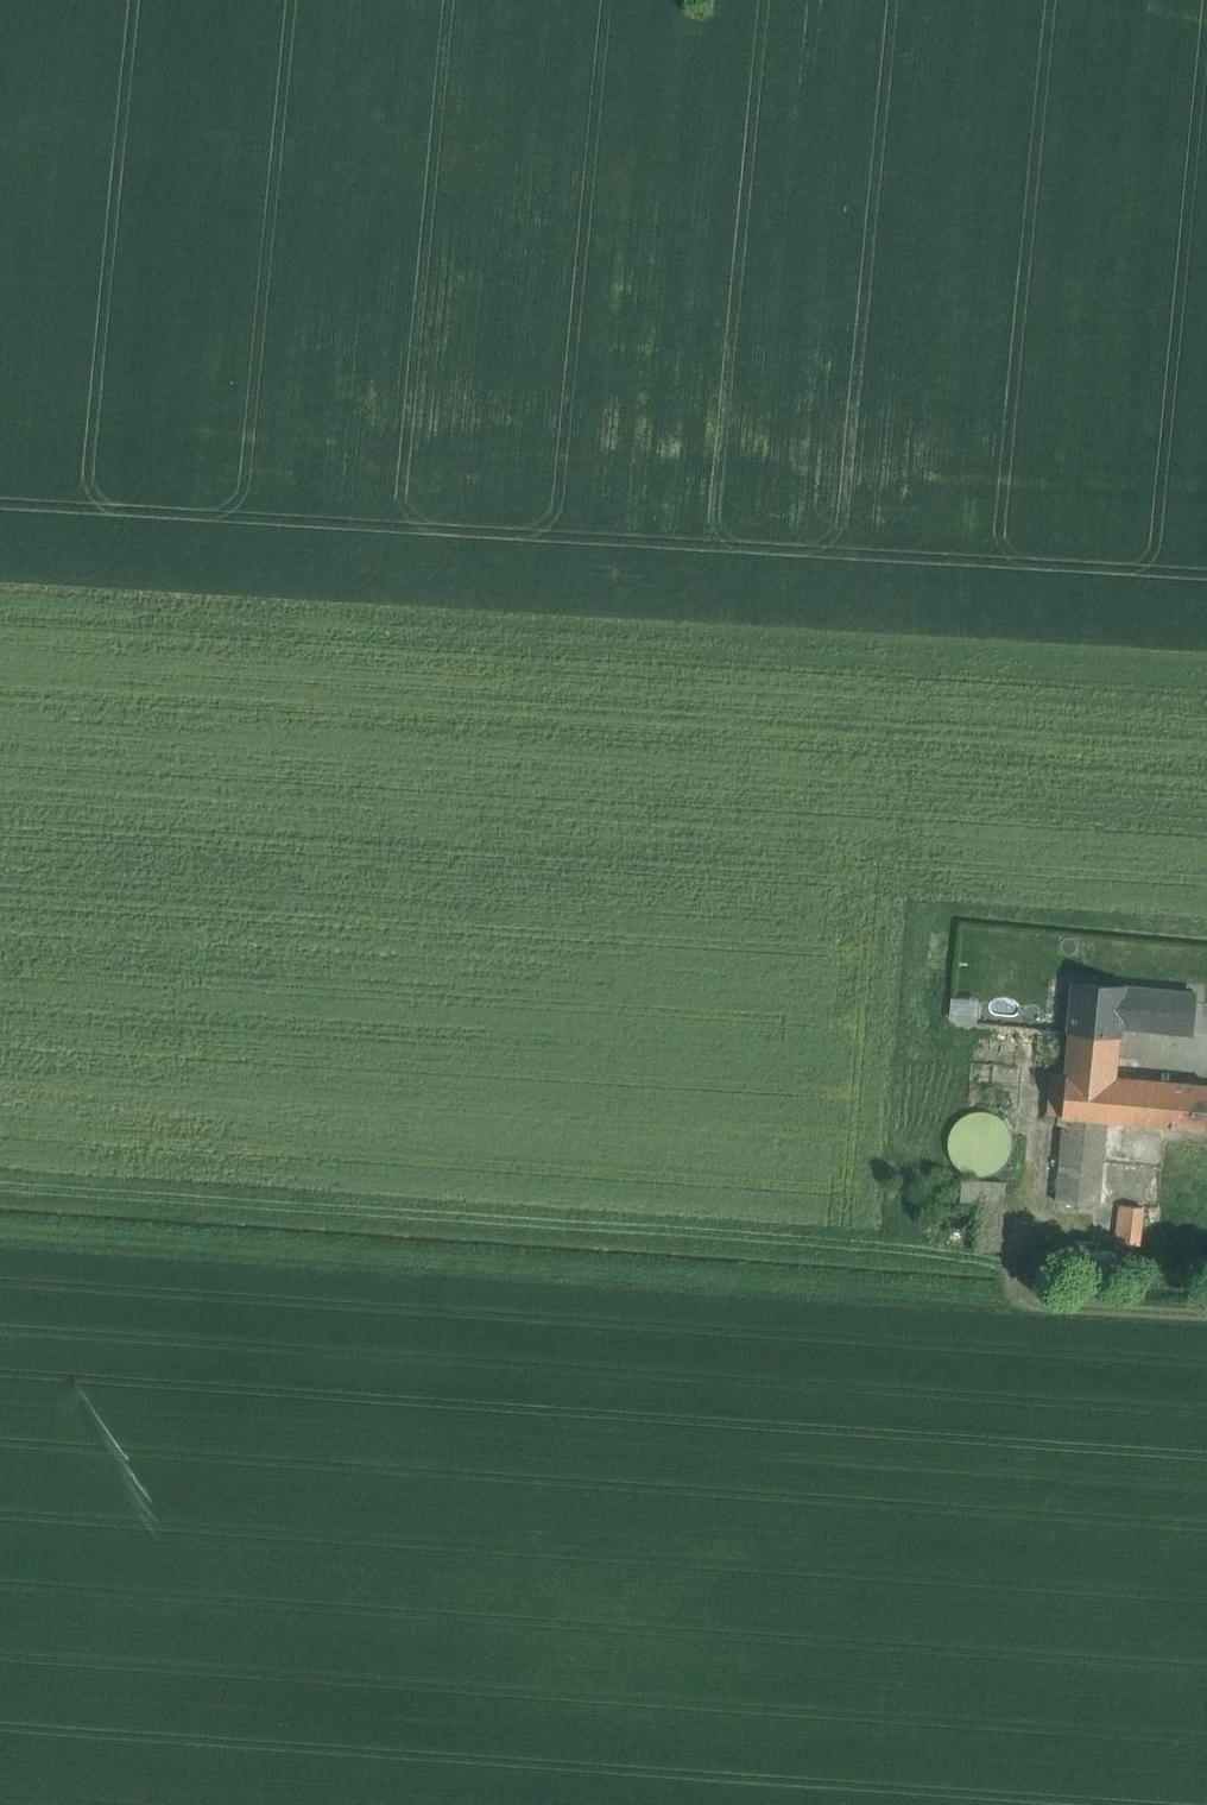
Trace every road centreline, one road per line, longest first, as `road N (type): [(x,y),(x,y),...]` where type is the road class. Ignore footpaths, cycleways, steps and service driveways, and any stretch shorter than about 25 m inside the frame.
road 1 (track): [(0,1230),(1206,1315)]

